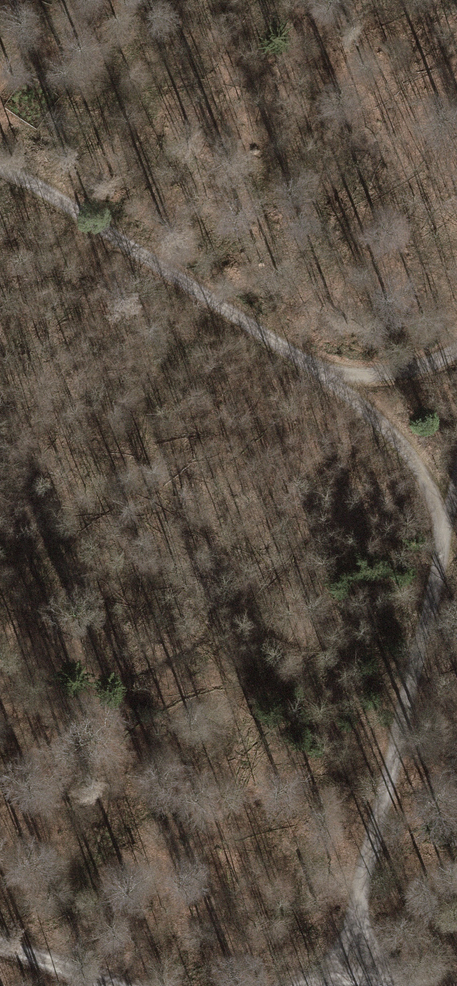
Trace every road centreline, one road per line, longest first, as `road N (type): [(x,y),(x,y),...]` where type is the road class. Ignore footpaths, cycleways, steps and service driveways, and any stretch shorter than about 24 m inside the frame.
road 1 (track): [(0,168),(321,372),(382,376),(456,354)]
road 2 (track): [(358,952),(365,873),(456,483)]
road 3 (track): [(321,372),(403,445),(446,531)]
road 4 (track): [(412,985),(358,952),(294,985)]
road 5 (track): [(124,985),(0,943)]

